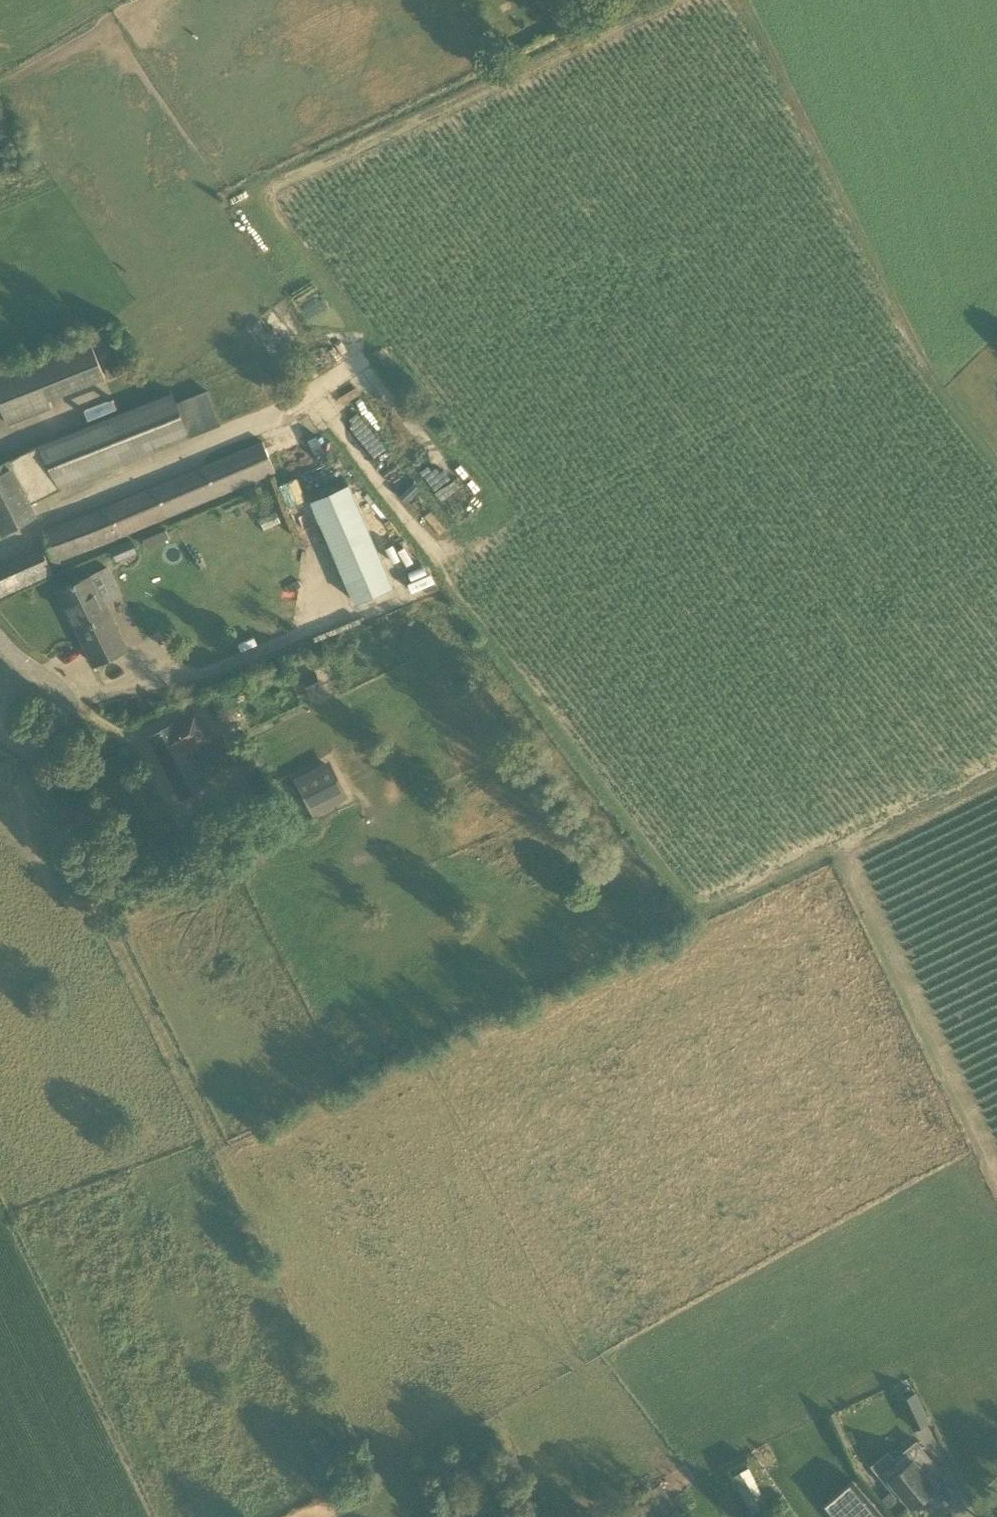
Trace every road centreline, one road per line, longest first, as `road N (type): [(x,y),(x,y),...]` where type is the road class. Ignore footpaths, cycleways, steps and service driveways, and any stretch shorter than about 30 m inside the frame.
road 1 (unclassified): [(1,735),(29,758),(48,758),(76,736),(80,713),(70,692),(47,678),(25,680)]

